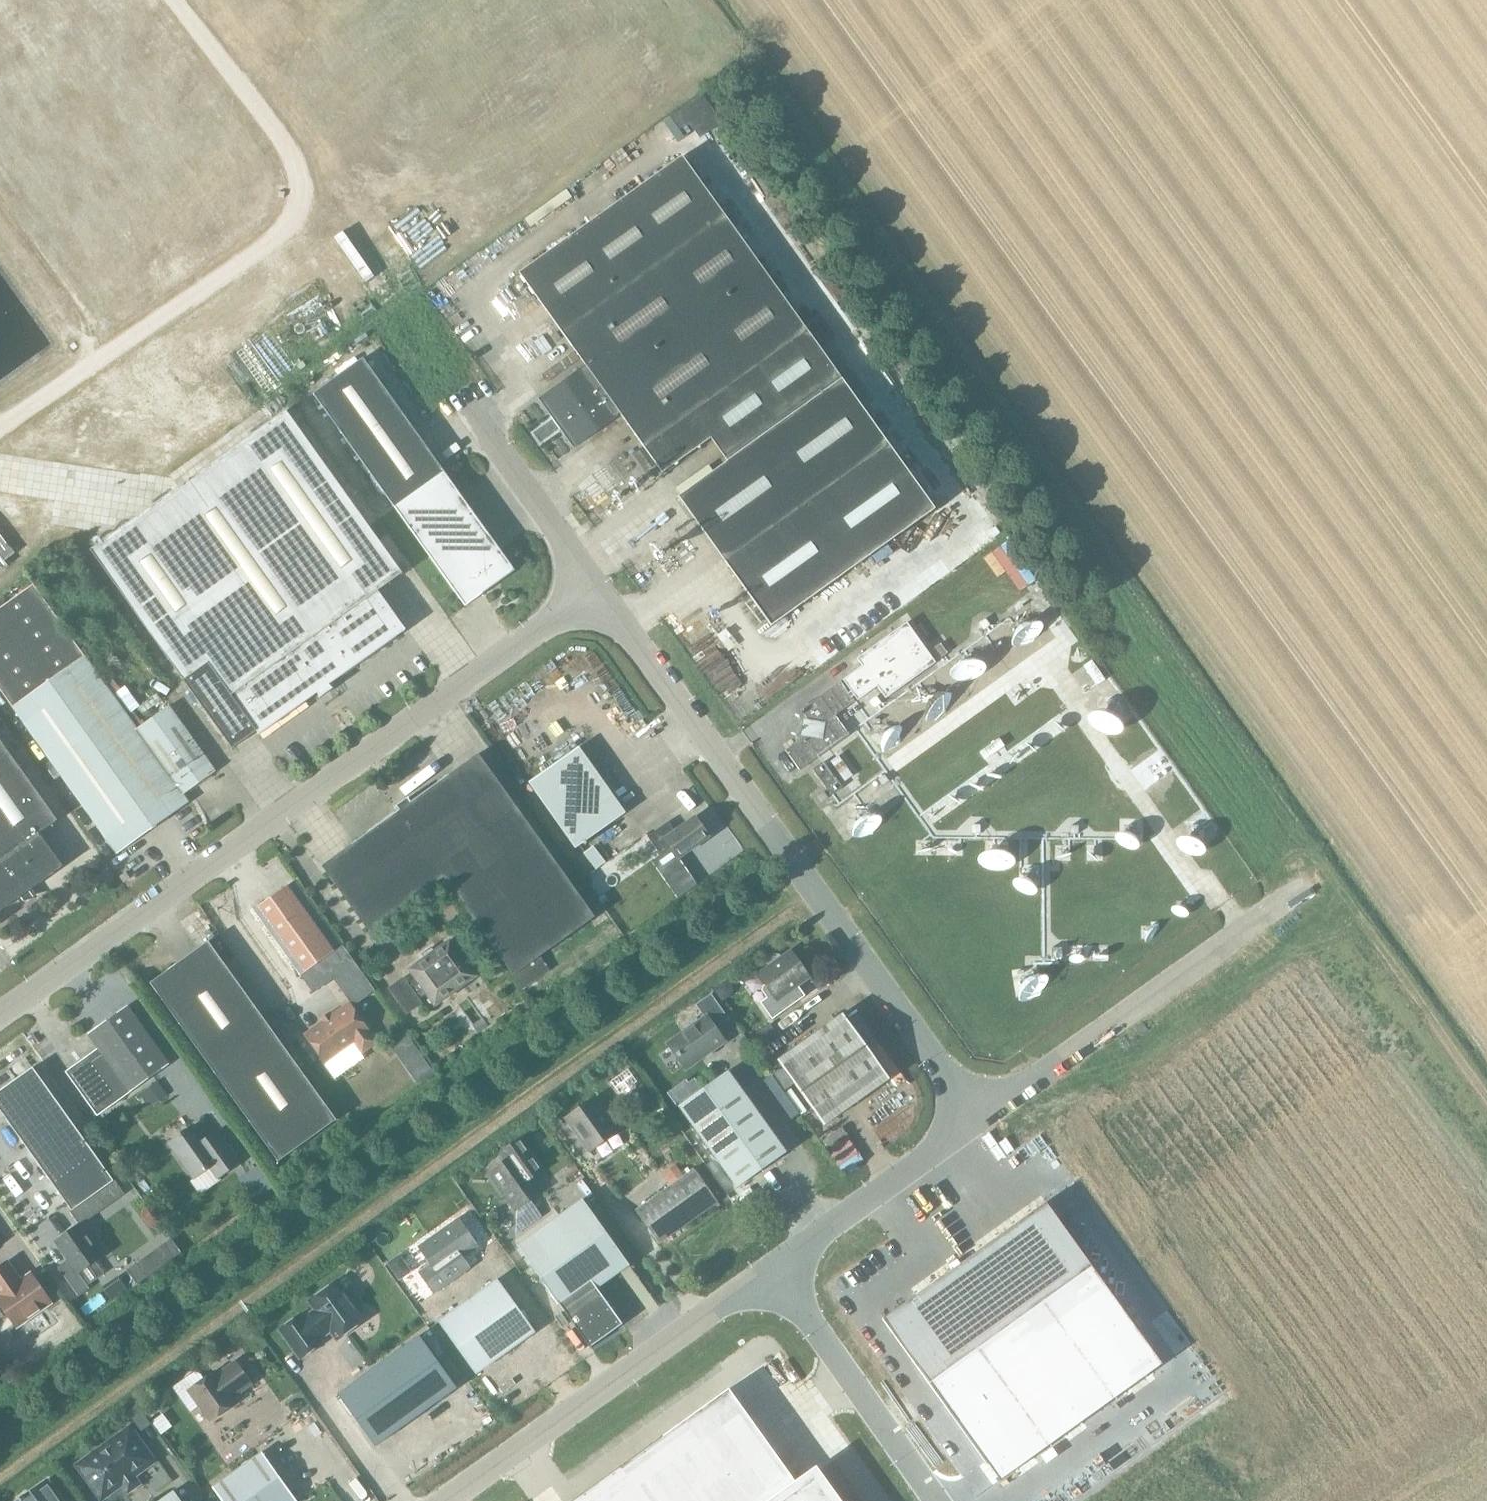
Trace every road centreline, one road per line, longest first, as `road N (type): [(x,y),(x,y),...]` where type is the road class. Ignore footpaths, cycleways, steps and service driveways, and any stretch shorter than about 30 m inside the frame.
road 1 (unclassified): [(599,596),(0,1014)]
road 2 (unclassified): [(980,1119),(599,596)]
road 3 (unclassified): [(446,1500),(777,1269)]
road 4 (unclassified): [(980,1119),(1303,889)]
road 5 (unclassified): [(938,1500),(777,1269)]
road 6 (unclassified): [(777,1269),(980,1119)]
road 7 (unclassified): [(599,596),(461,398)]

